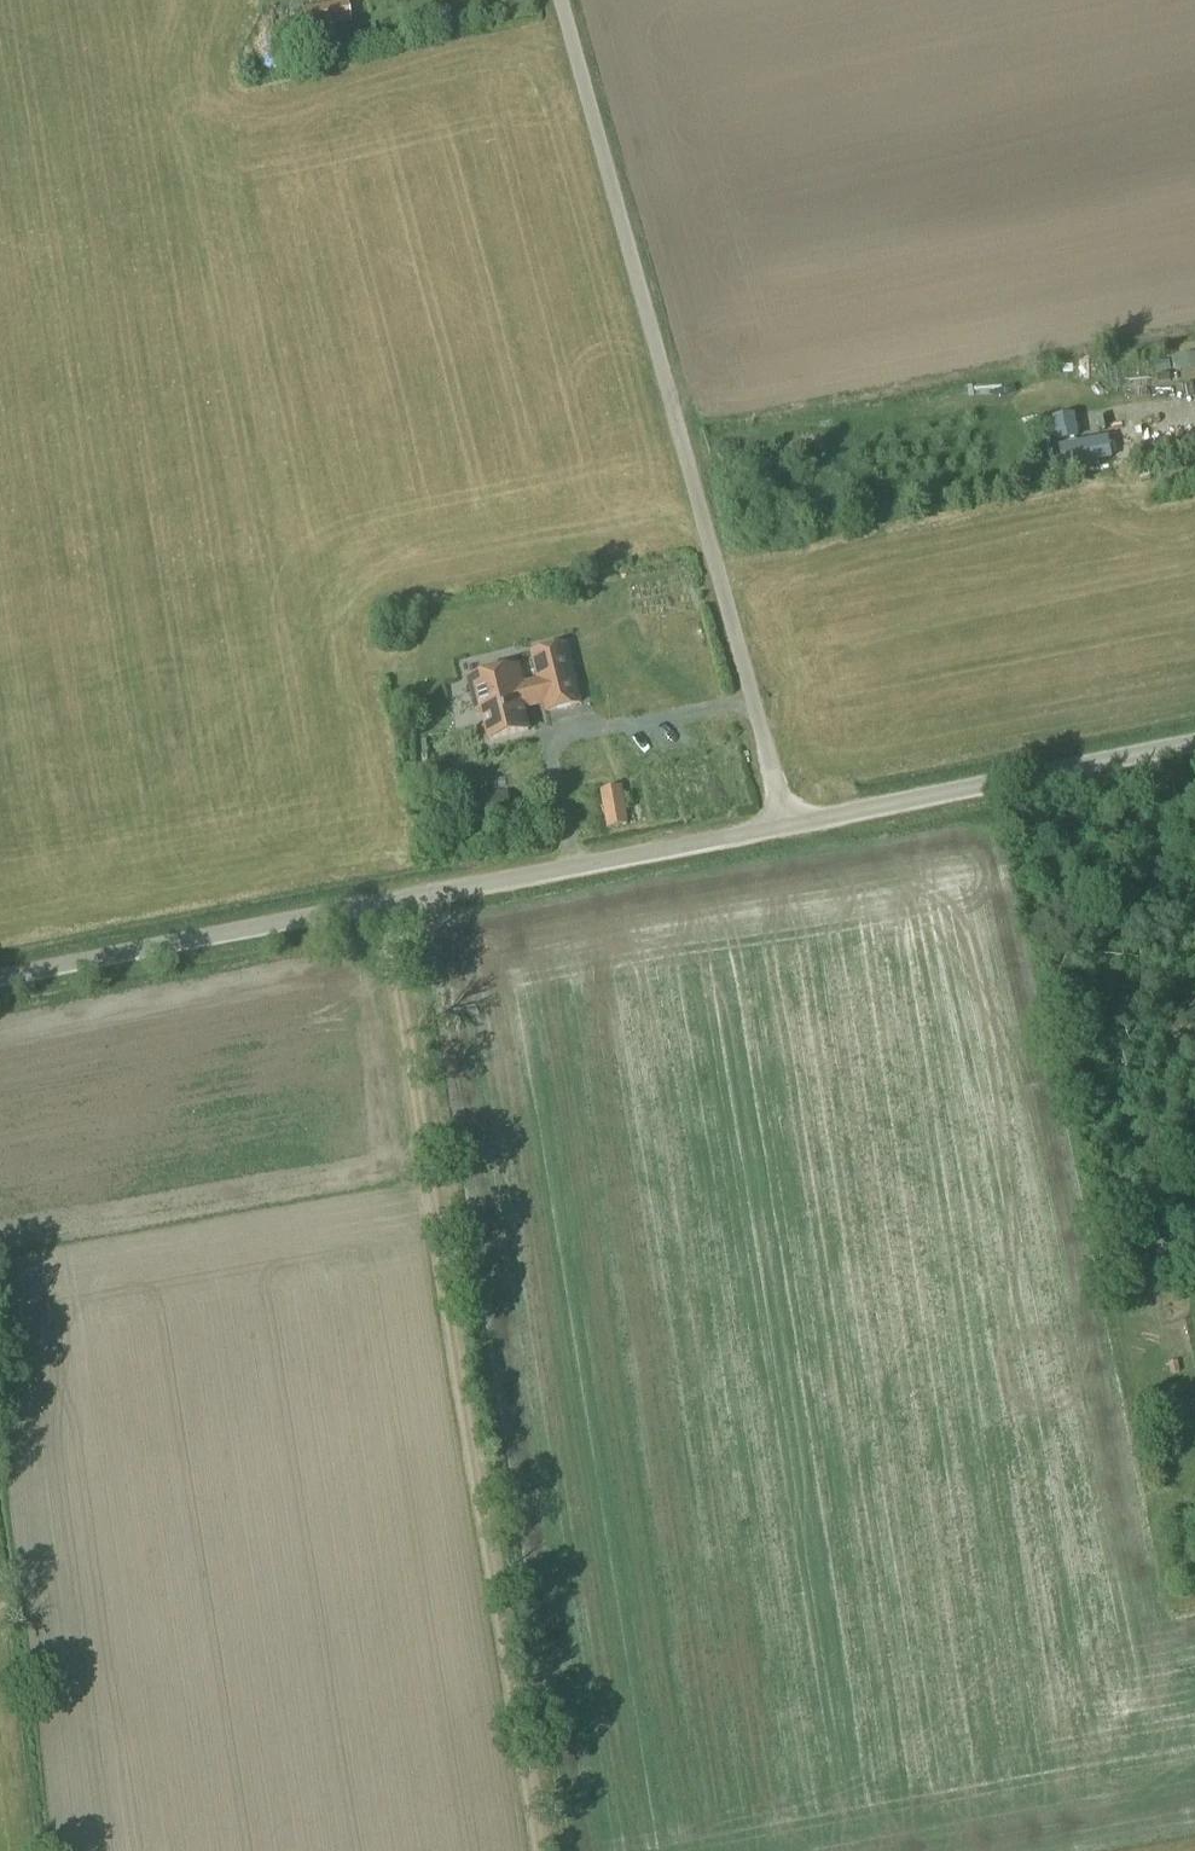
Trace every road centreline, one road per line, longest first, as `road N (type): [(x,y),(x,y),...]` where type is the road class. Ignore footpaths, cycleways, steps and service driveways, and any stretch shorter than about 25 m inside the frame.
road 1 (unclassified): [(786,826),(559,0)]
road 2 (unclassified): [(786,826),(0,979)]
road 3 (unclassified): [(1194,748),(786,826)]

